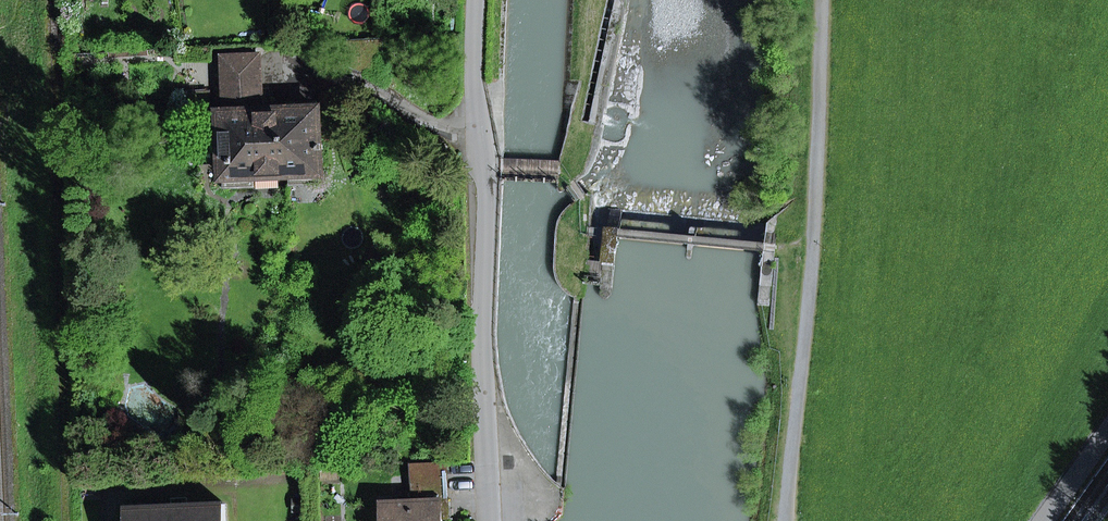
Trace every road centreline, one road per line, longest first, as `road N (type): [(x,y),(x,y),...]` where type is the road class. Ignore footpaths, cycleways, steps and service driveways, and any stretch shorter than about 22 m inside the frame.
road 1 (residential): [(477,0),(473,75),(484,166),(491,520)]
road 2 (track): [(784,520),(815,232)]
road 3 (track): [(822,0),(815,232)]

